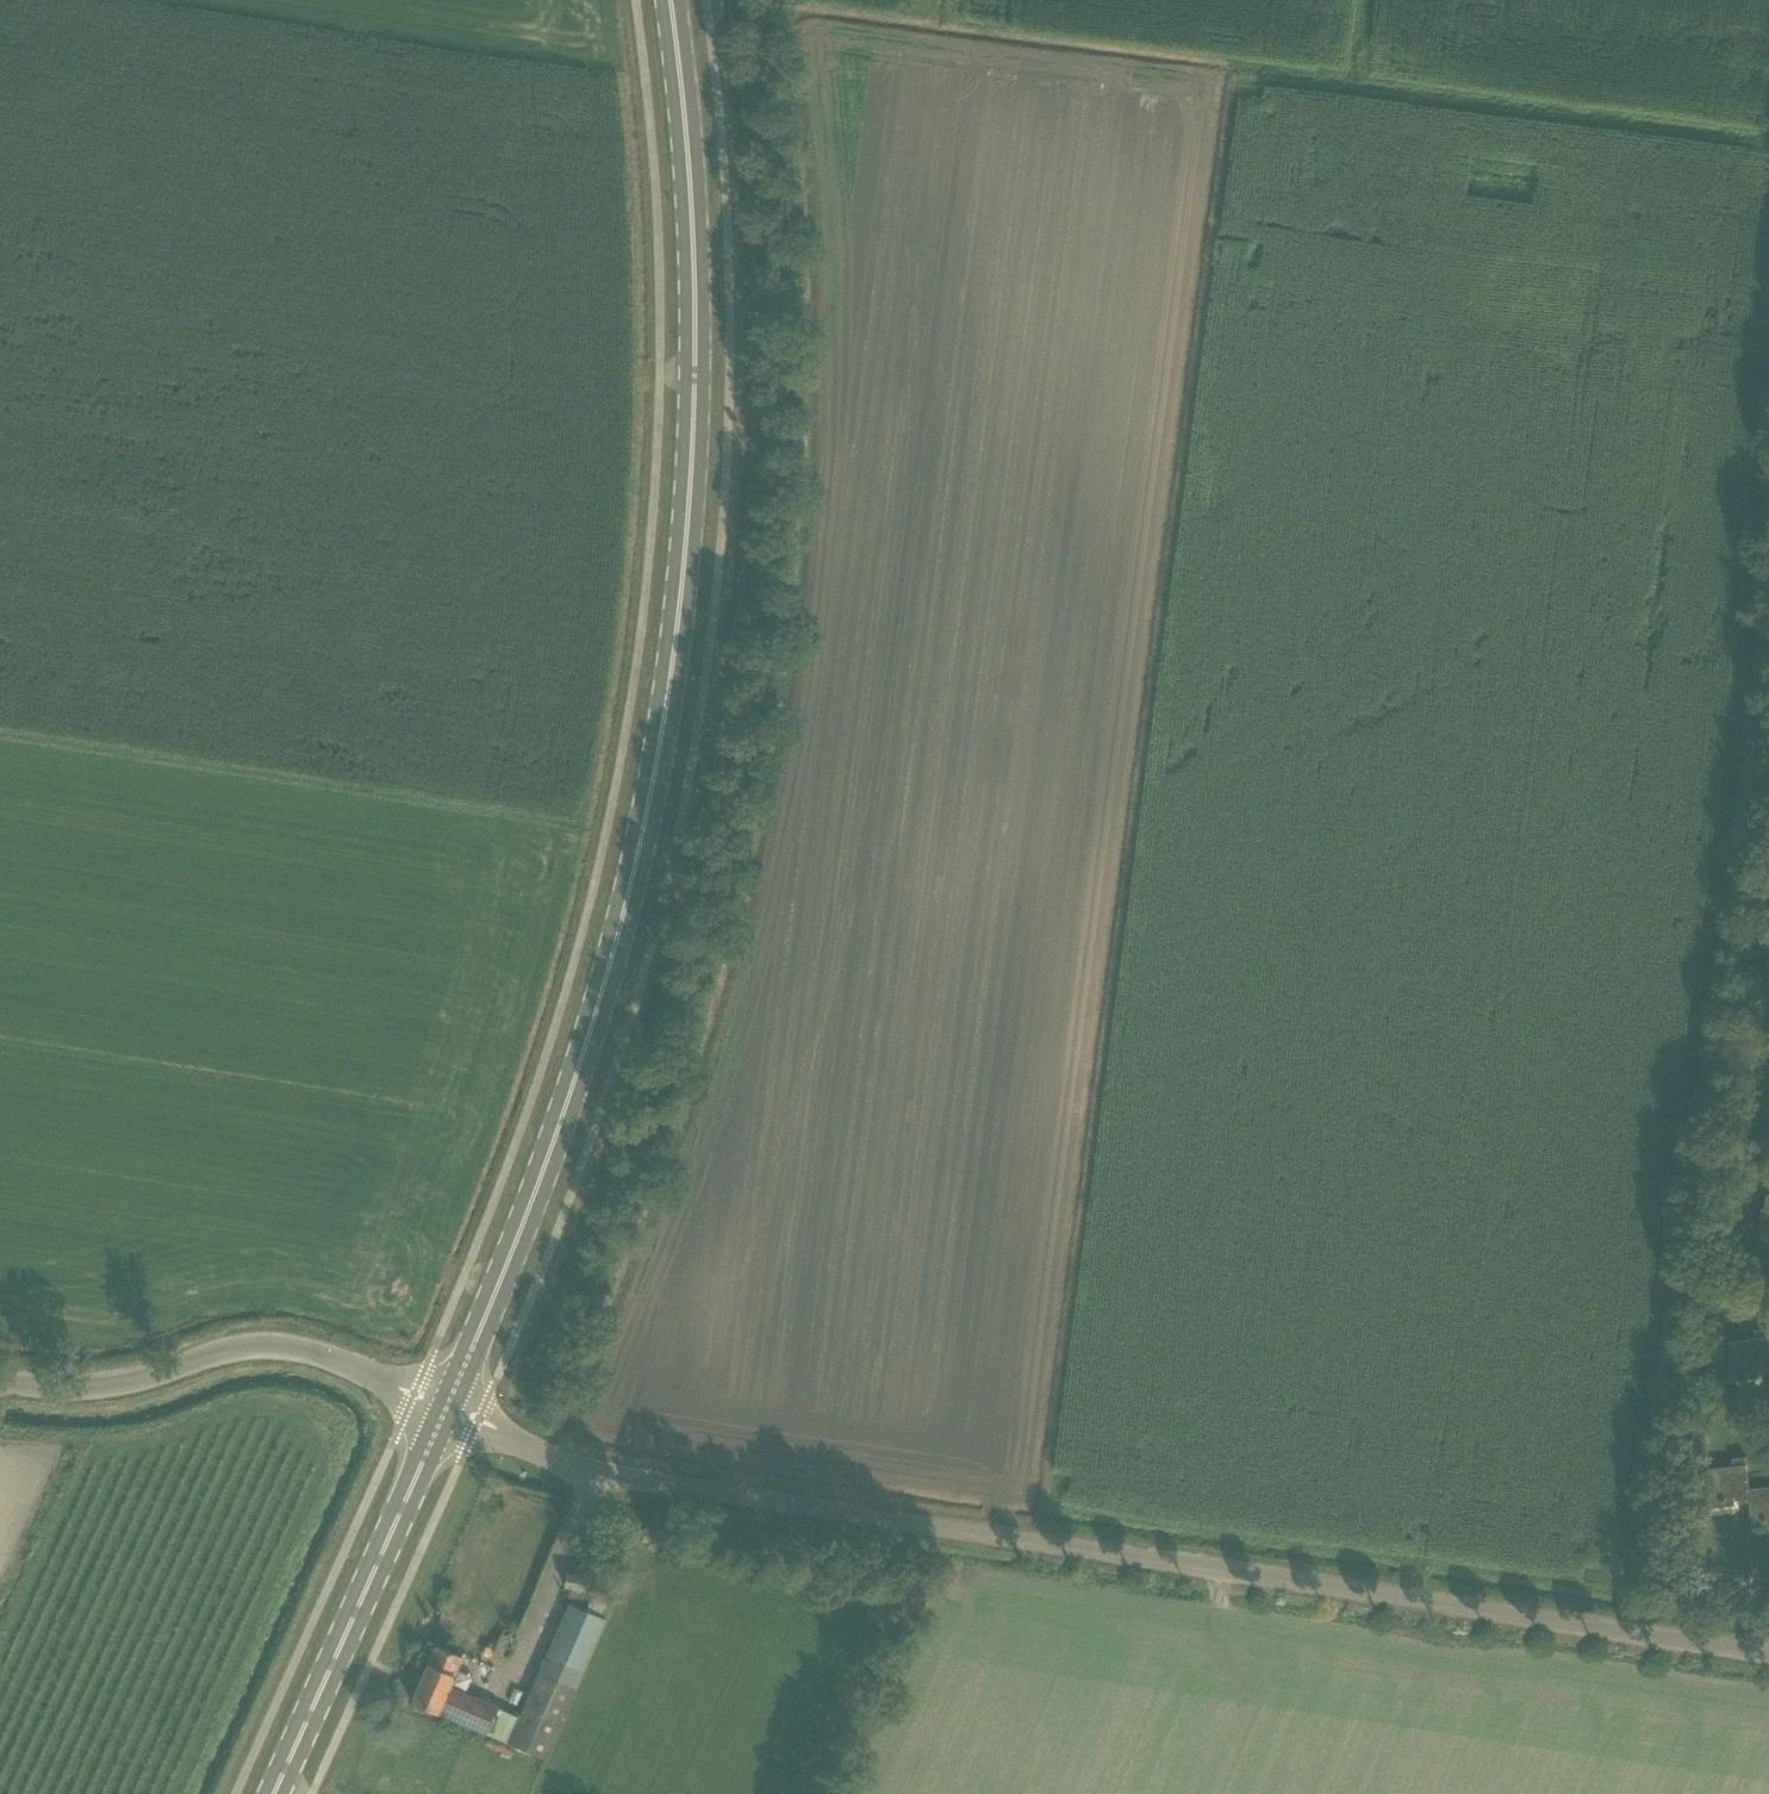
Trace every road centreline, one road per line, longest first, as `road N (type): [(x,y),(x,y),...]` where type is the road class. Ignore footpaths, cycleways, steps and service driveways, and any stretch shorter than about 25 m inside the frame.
road 1 (primary): [(446,1406),(578,1071),(633,879),(681,604),(695,311),(667,0)]
road 2 (unclassified): [(1768,1654),(664,1486),(574,1466),(446,1406)]
road 3 (unclassified): [(446,1406),(280,1344),(229,1348),(101,1390),(0,1384)]
road 4 (primary): [(274,1793),(446,1406)]

